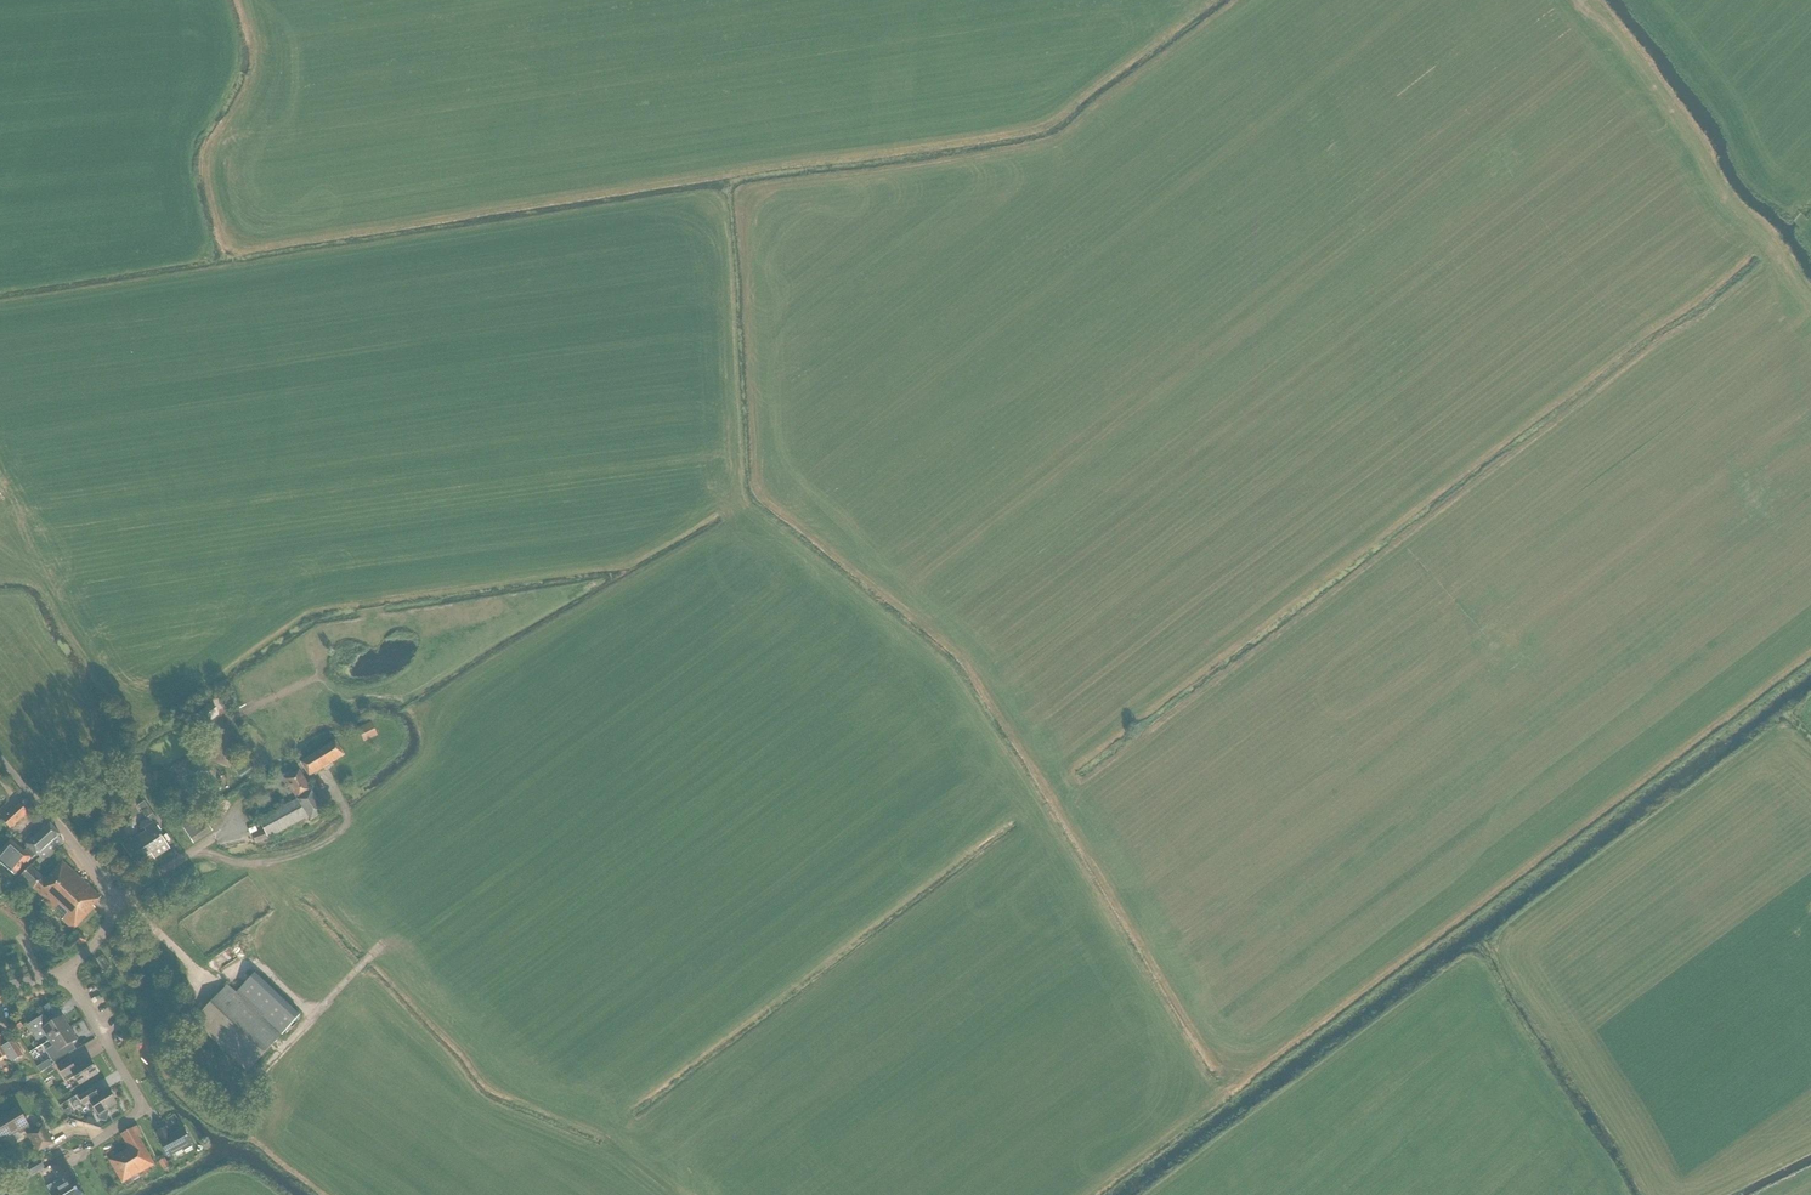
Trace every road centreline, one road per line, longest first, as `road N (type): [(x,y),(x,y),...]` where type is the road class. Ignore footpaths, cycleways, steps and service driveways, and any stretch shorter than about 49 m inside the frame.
road 1 (residential): [(118,903),(189,855),(240,864),(291,858),(338,833),(348,818)]
road 2 (residential): [(82,1152),(142,1108),(64,972)]
road 3 (unclassified): [(118,903),(0,759)]

